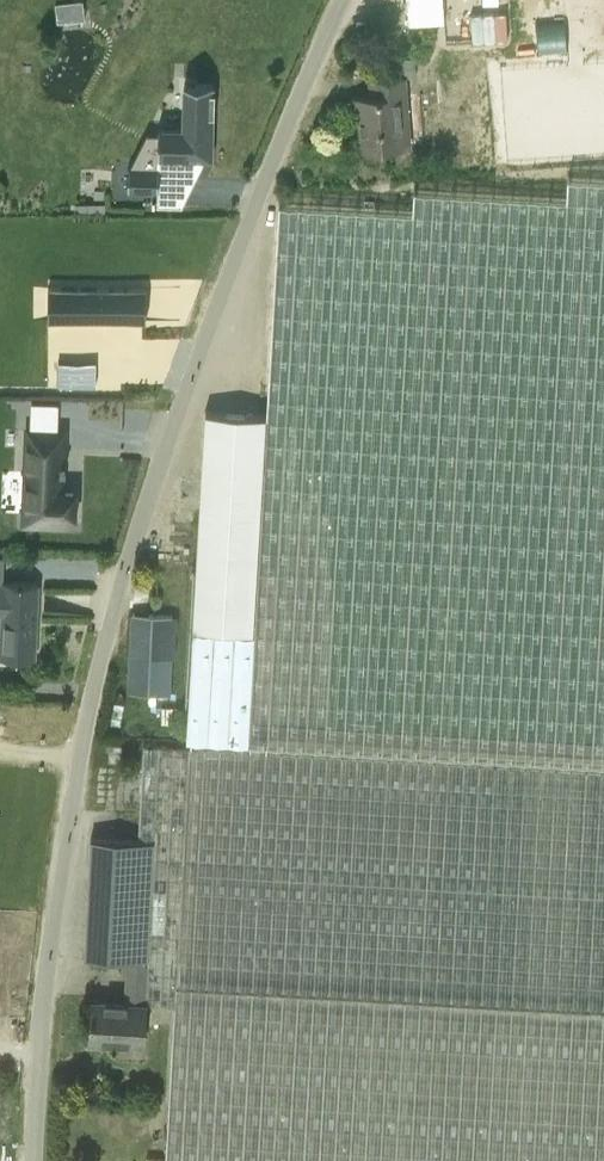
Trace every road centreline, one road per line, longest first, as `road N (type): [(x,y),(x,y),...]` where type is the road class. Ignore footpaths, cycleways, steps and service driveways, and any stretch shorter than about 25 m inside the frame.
road 1 (unclassified): [(31,1160),(51,931),(111,596),(285,135),(345,0)]

